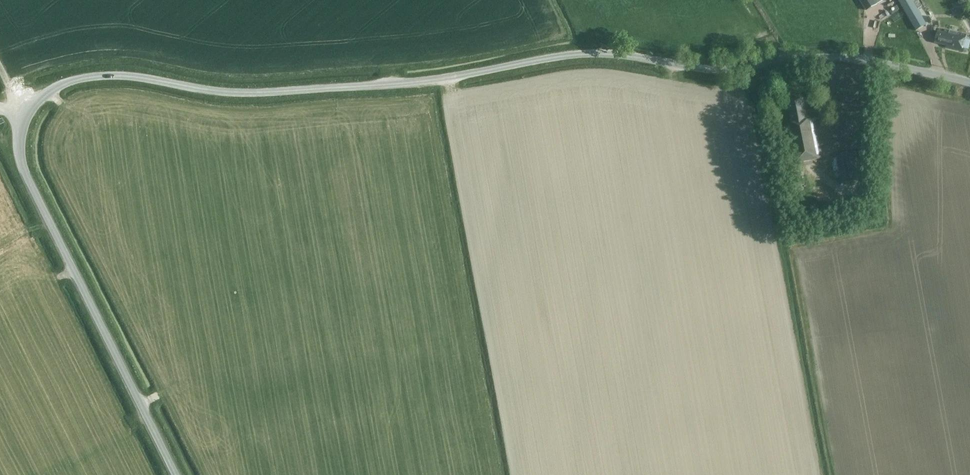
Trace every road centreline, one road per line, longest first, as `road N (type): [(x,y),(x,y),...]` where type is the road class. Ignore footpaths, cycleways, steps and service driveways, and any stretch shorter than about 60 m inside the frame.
road 1 (unclassified): [(24,111),(63,84),(120,75),(236,93),(477,80),(536,57),(579,54),(751,66),(836,57),(969,88)]
road 2 (unclassified): [(176,474),(28,178),(18,138),(24,111)]

